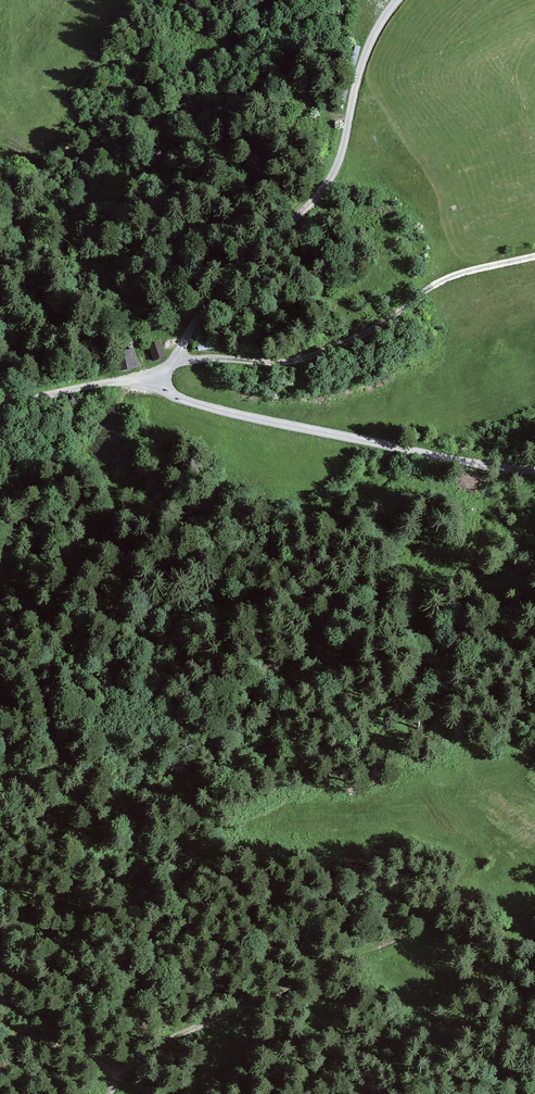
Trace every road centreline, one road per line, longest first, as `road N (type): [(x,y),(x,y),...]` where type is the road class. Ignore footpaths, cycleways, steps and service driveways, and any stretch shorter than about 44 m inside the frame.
road 1 (unclassified): [(151,378),(172,364),(237,268),(328,186),(361,66),(397,0)]
road 2 (track): [(500,848),(406,935),(116,1072)]
road 3 (unclassified): [(151,378),(229,412),(534,471)]
road 4 (unclassified): [(0,406),(151,378)]
road 5 (track): [(116,1072),(0,1024)]

